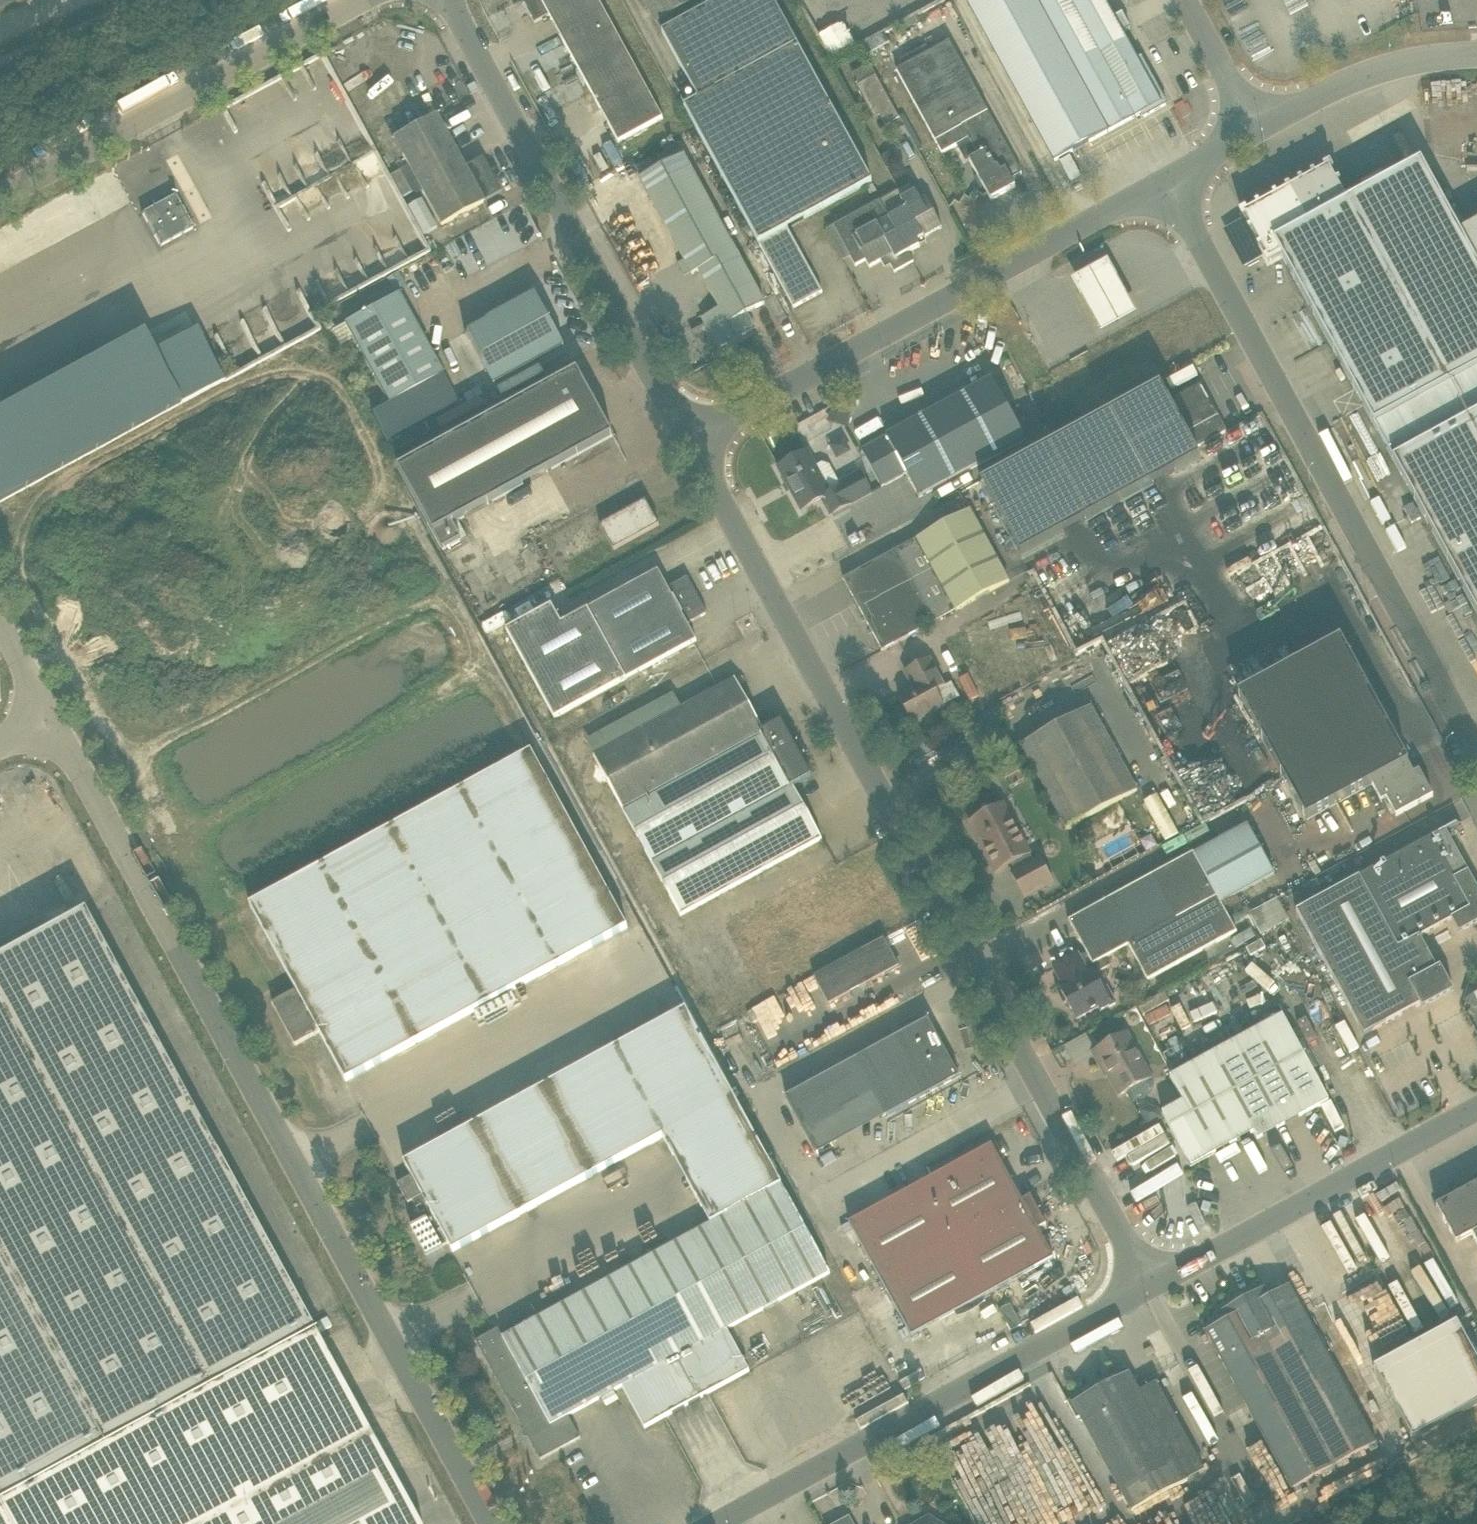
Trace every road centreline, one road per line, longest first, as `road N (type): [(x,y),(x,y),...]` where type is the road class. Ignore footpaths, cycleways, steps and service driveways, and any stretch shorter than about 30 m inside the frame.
road 1 (unclassified): [(1151,1288),(689,440)]
road 2 (unclassified): [(492,1523),(37,700)]
road 3 (unclassified): [(1476,759),(1167,187)]
road 4 (unclassified): [(689,440),(1167,187)]
road 5 (unclassified): [(689,440),(455,0)]
road 6 (unclassified): [(719,1523),(1151,1288)]
road 7 (unclassified): [(0,194),(368,0)]
road 8 (unclassified): [(1151,1288),(1476,1102)]
road 9 (unclassified): [(1256,127),(1358,80),(1476,57)]
road 10 (unclassified): [(0,67),(162,0)]
road 11 (unclassified): [(1185,0),(1256,127)]

